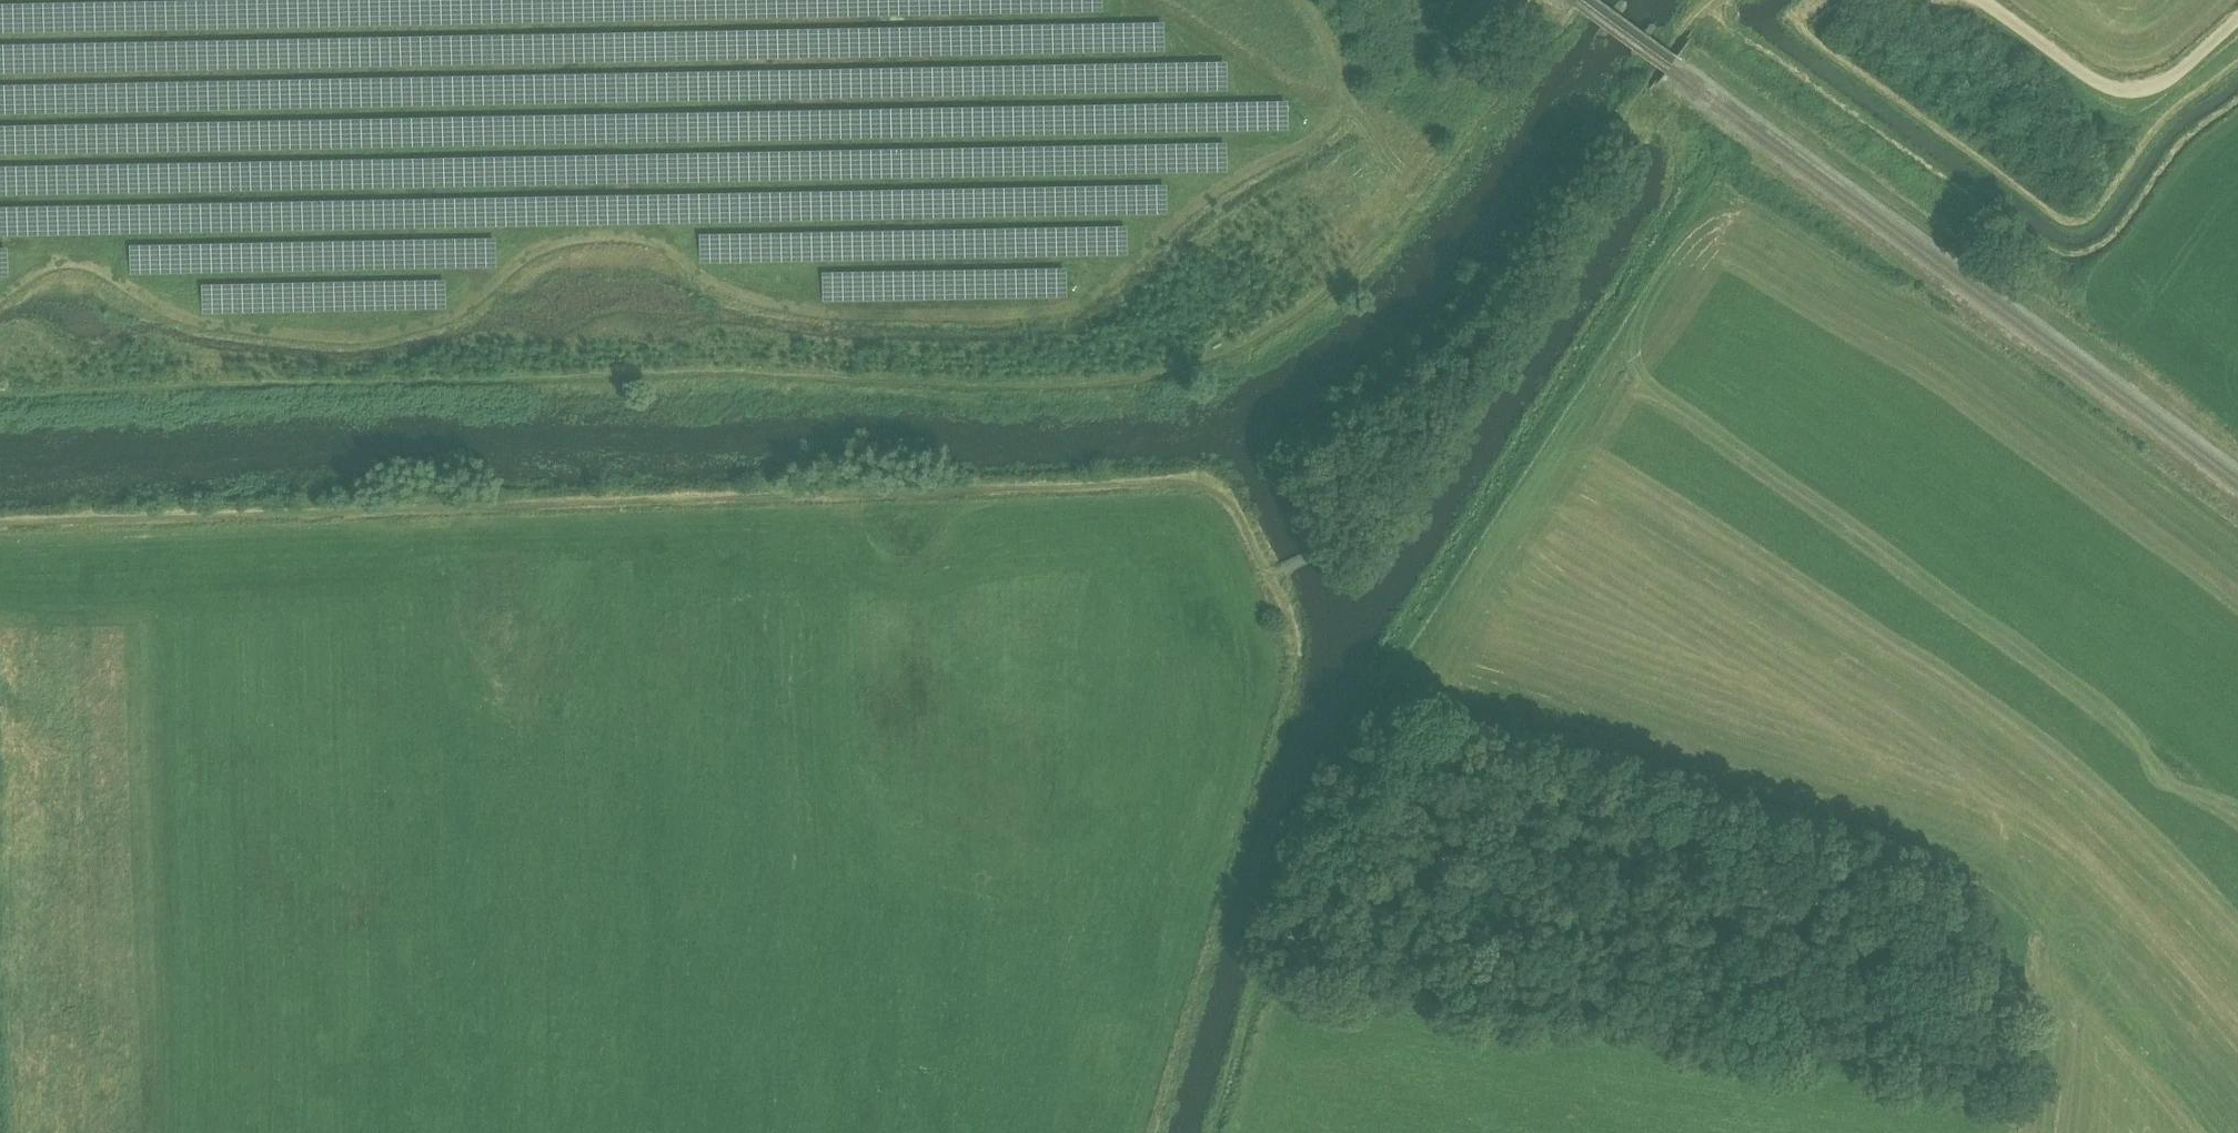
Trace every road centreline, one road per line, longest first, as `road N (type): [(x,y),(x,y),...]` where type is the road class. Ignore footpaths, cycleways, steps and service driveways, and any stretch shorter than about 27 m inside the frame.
road 1 (unclassified): [(2237,24),(2175,80),(2151,92),(2123,92),(1985,0)]

